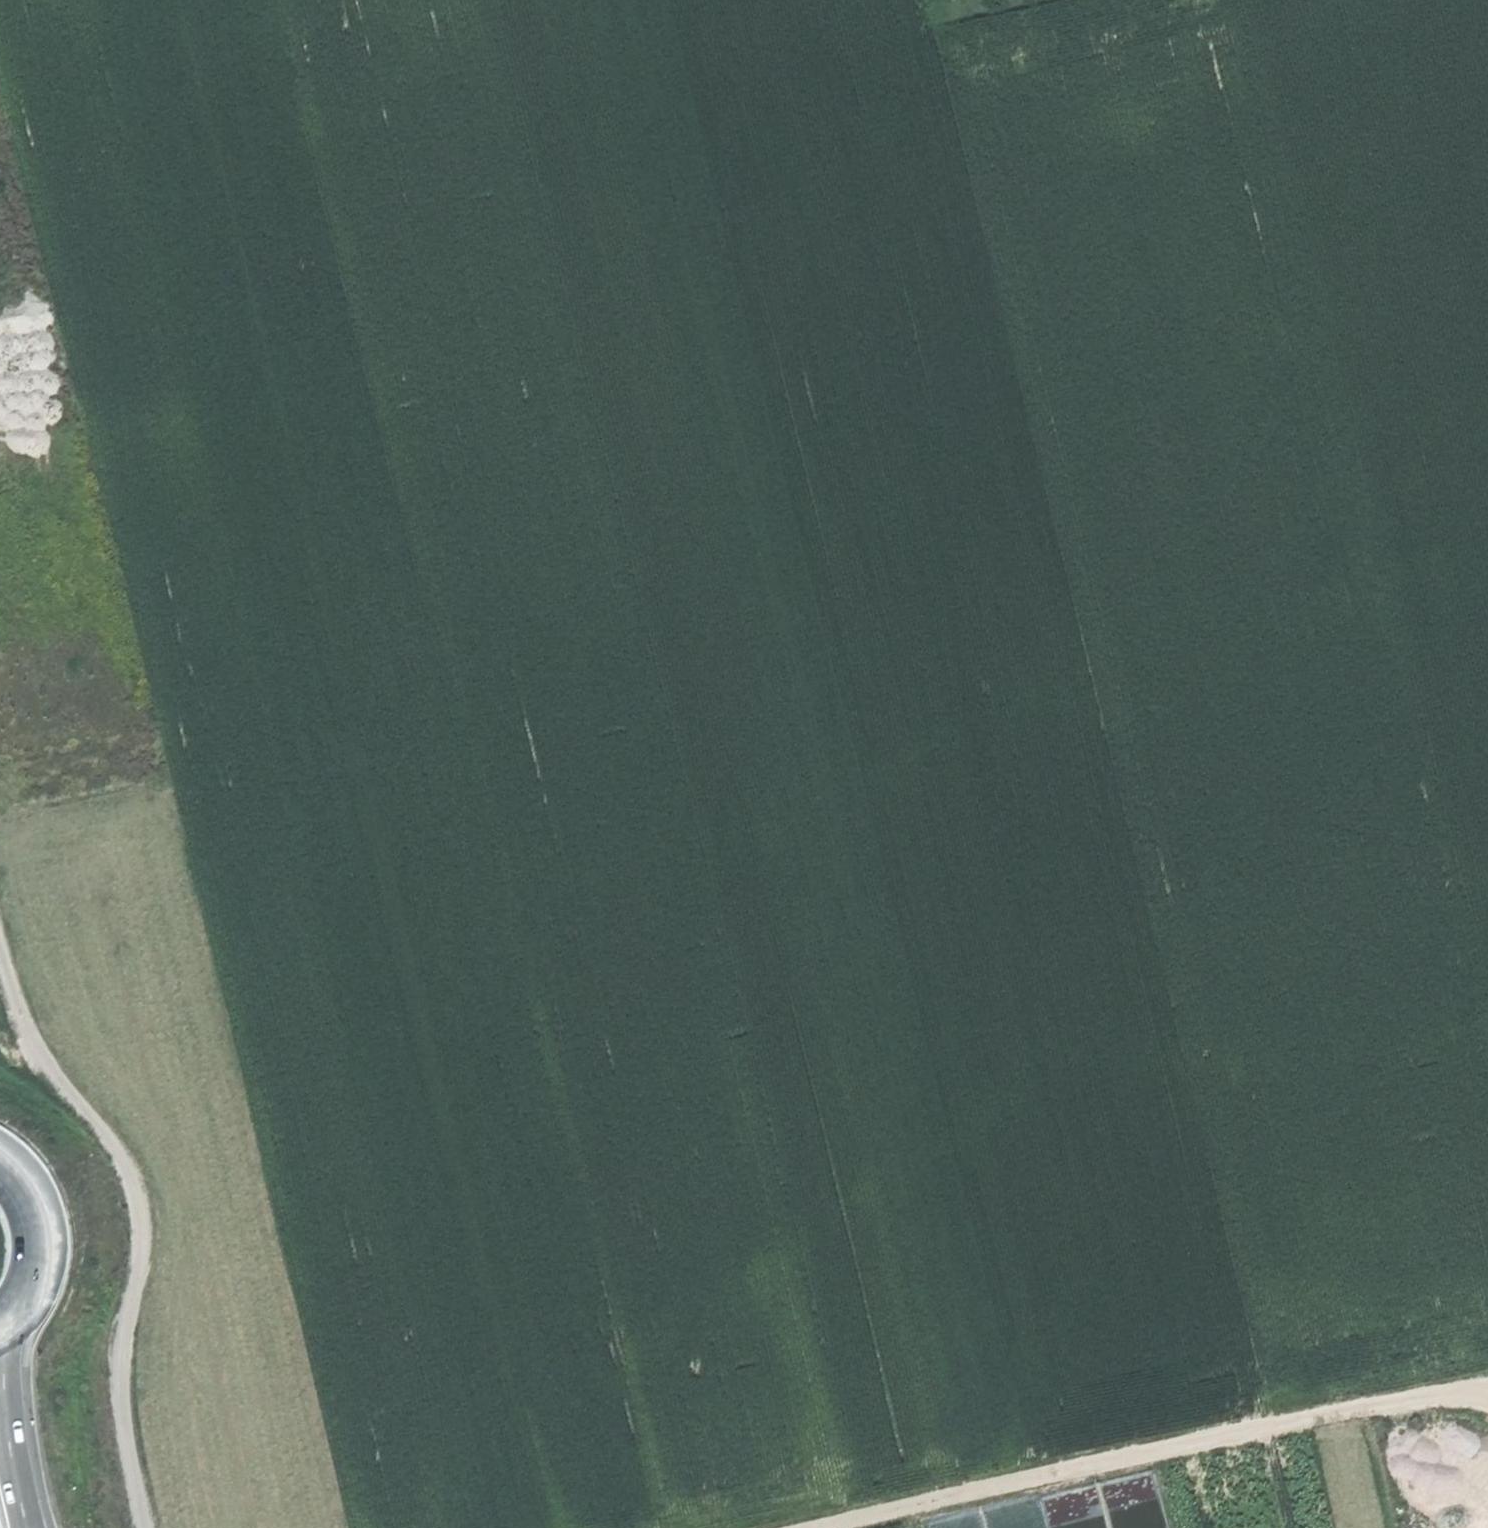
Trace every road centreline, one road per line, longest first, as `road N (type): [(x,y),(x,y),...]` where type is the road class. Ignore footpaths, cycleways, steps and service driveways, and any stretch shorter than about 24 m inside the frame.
road 1 (track): [(810,1527),(1487,1386)]
road 2 (track): [(151,1527),(124,1400),(144,1211),(129,1170),(34,1042),(0,943)]
road 3 (trunk): [(29,1527),(7,1386),(6,1353),(21,1310)]
road 4 (trunk): [(21,1310),(40,1267),(40,1234),(31,1203),(0,1167)]

